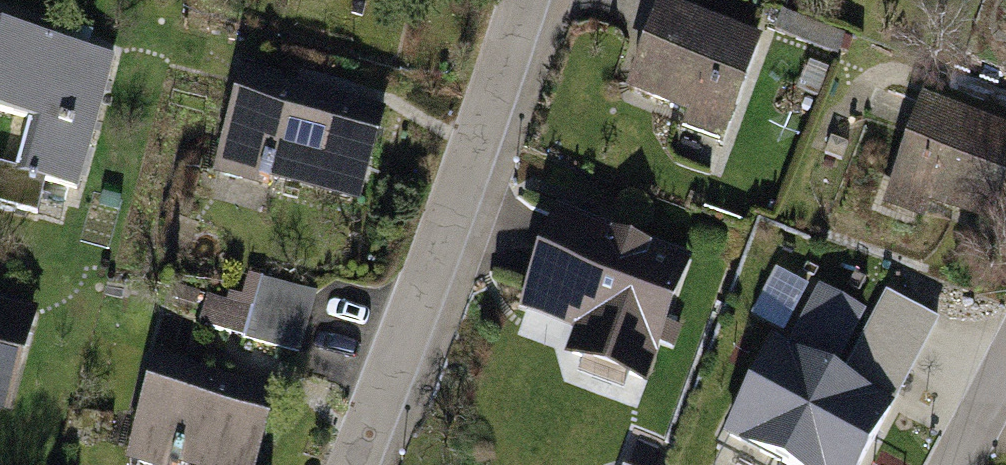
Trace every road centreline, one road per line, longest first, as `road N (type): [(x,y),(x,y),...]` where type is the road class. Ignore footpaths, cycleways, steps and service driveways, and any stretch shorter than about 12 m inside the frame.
road 1 (residential): [(359,464),(459,231),(536,0)]

